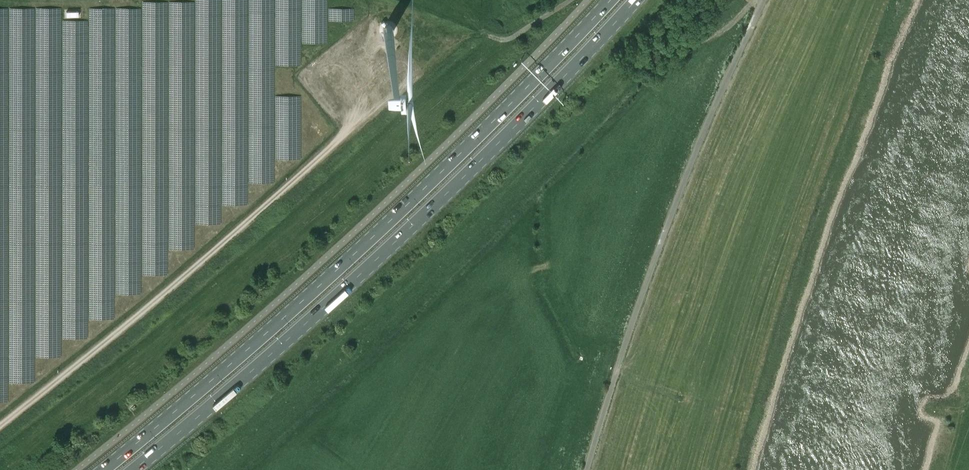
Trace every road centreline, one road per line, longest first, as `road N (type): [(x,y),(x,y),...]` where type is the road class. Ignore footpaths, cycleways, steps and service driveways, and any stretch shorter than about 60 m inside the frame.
road 1 (trunk): [(609,0),(330,277),(103,469)]
road 2 (trunk): [(133,469),(369,266),(635,0)]

